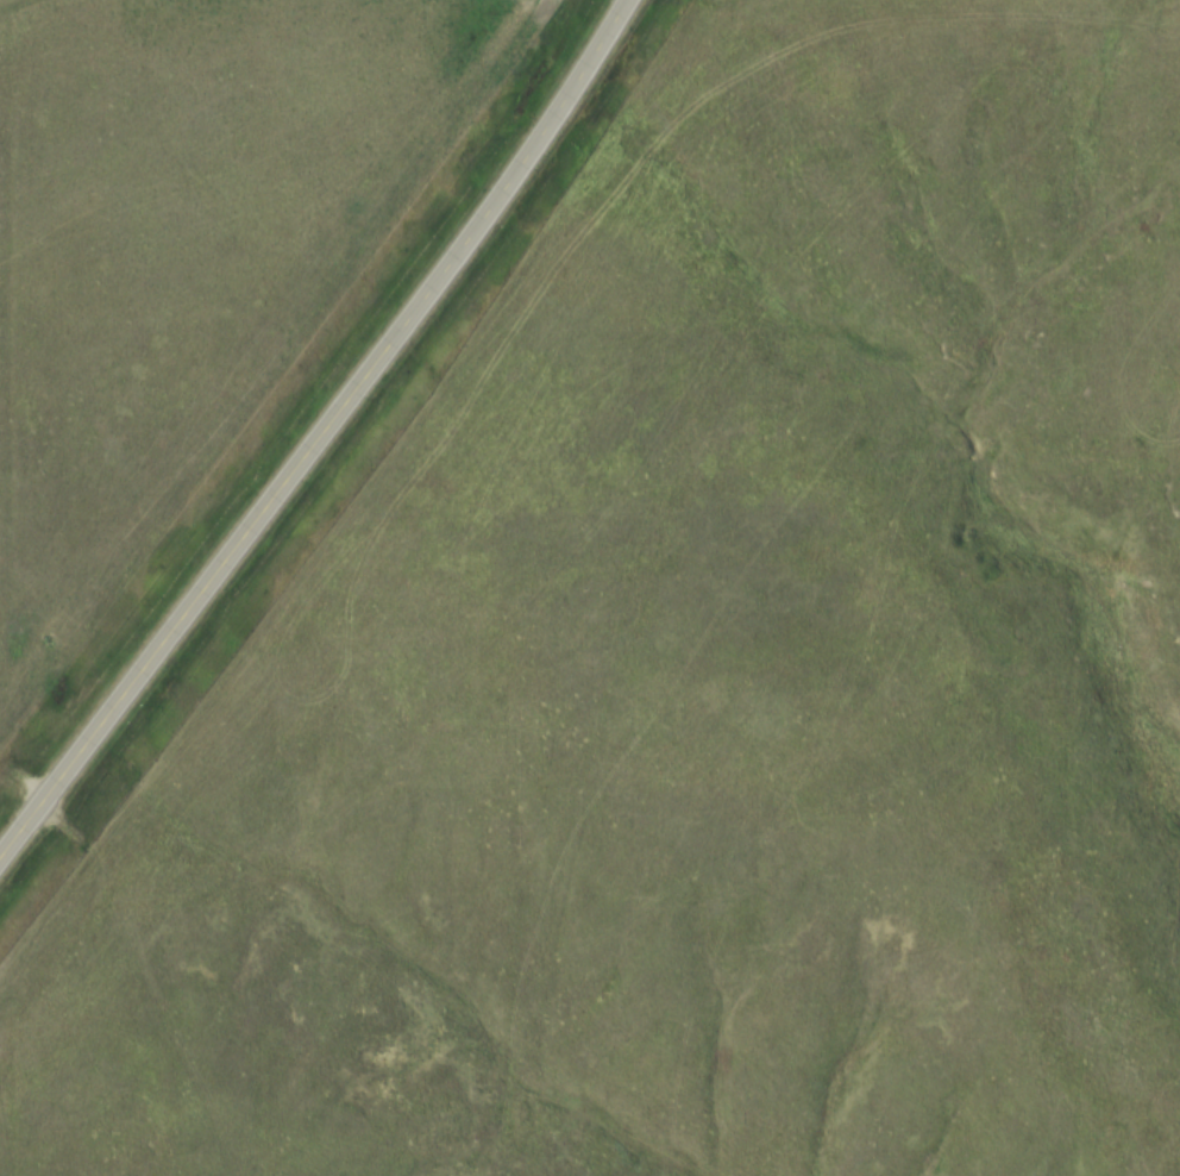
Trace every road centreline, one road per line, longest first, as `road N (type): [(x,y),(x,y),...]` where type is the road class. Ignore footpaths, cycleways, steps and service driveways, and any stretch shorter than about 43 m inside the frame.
road 1 (primary): [(0,847),(406,313),(533,136),(616,0)]

